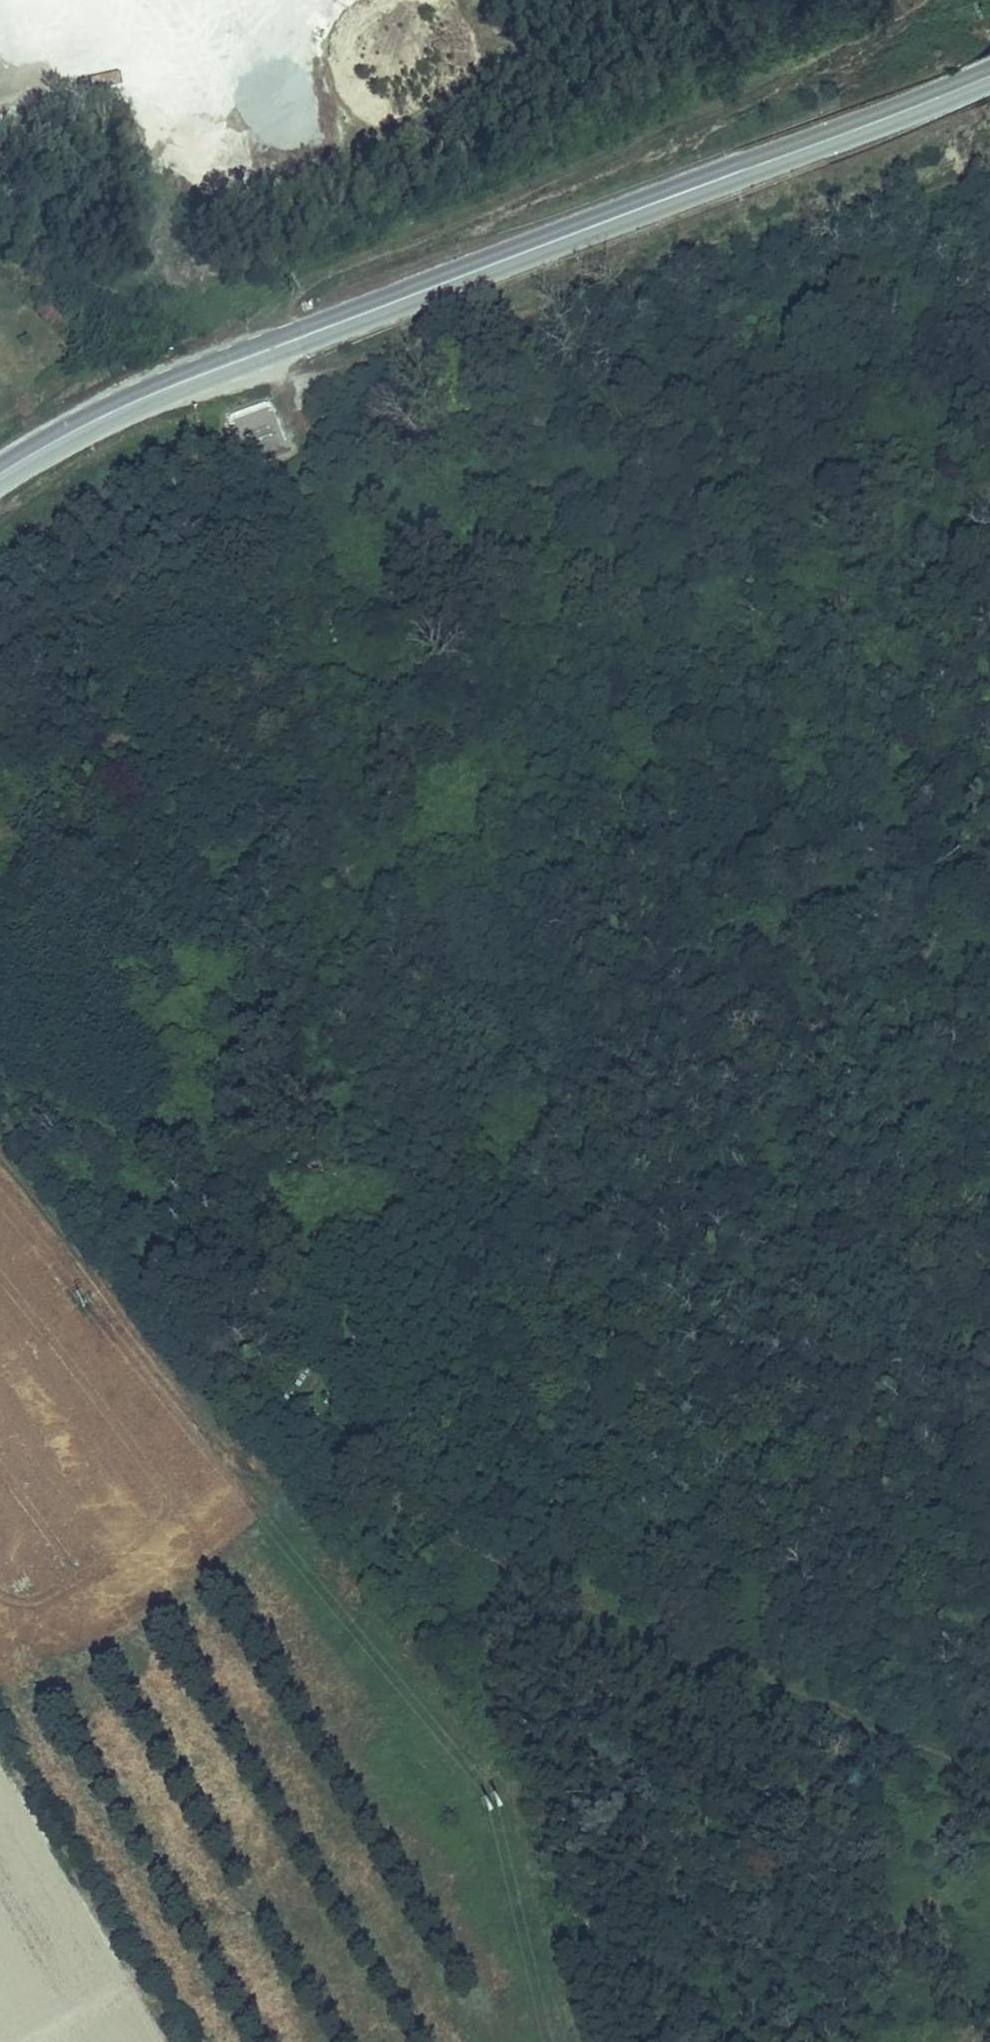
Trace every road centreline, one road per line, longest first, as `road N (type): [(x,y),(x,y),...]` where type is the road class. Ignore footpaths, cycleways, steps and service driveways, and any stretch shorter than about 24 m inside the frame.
road 1 (secondary): [(989,78),(162,388),(0,474)]
road 2 (track): [(239,1447),(0,1136)]

